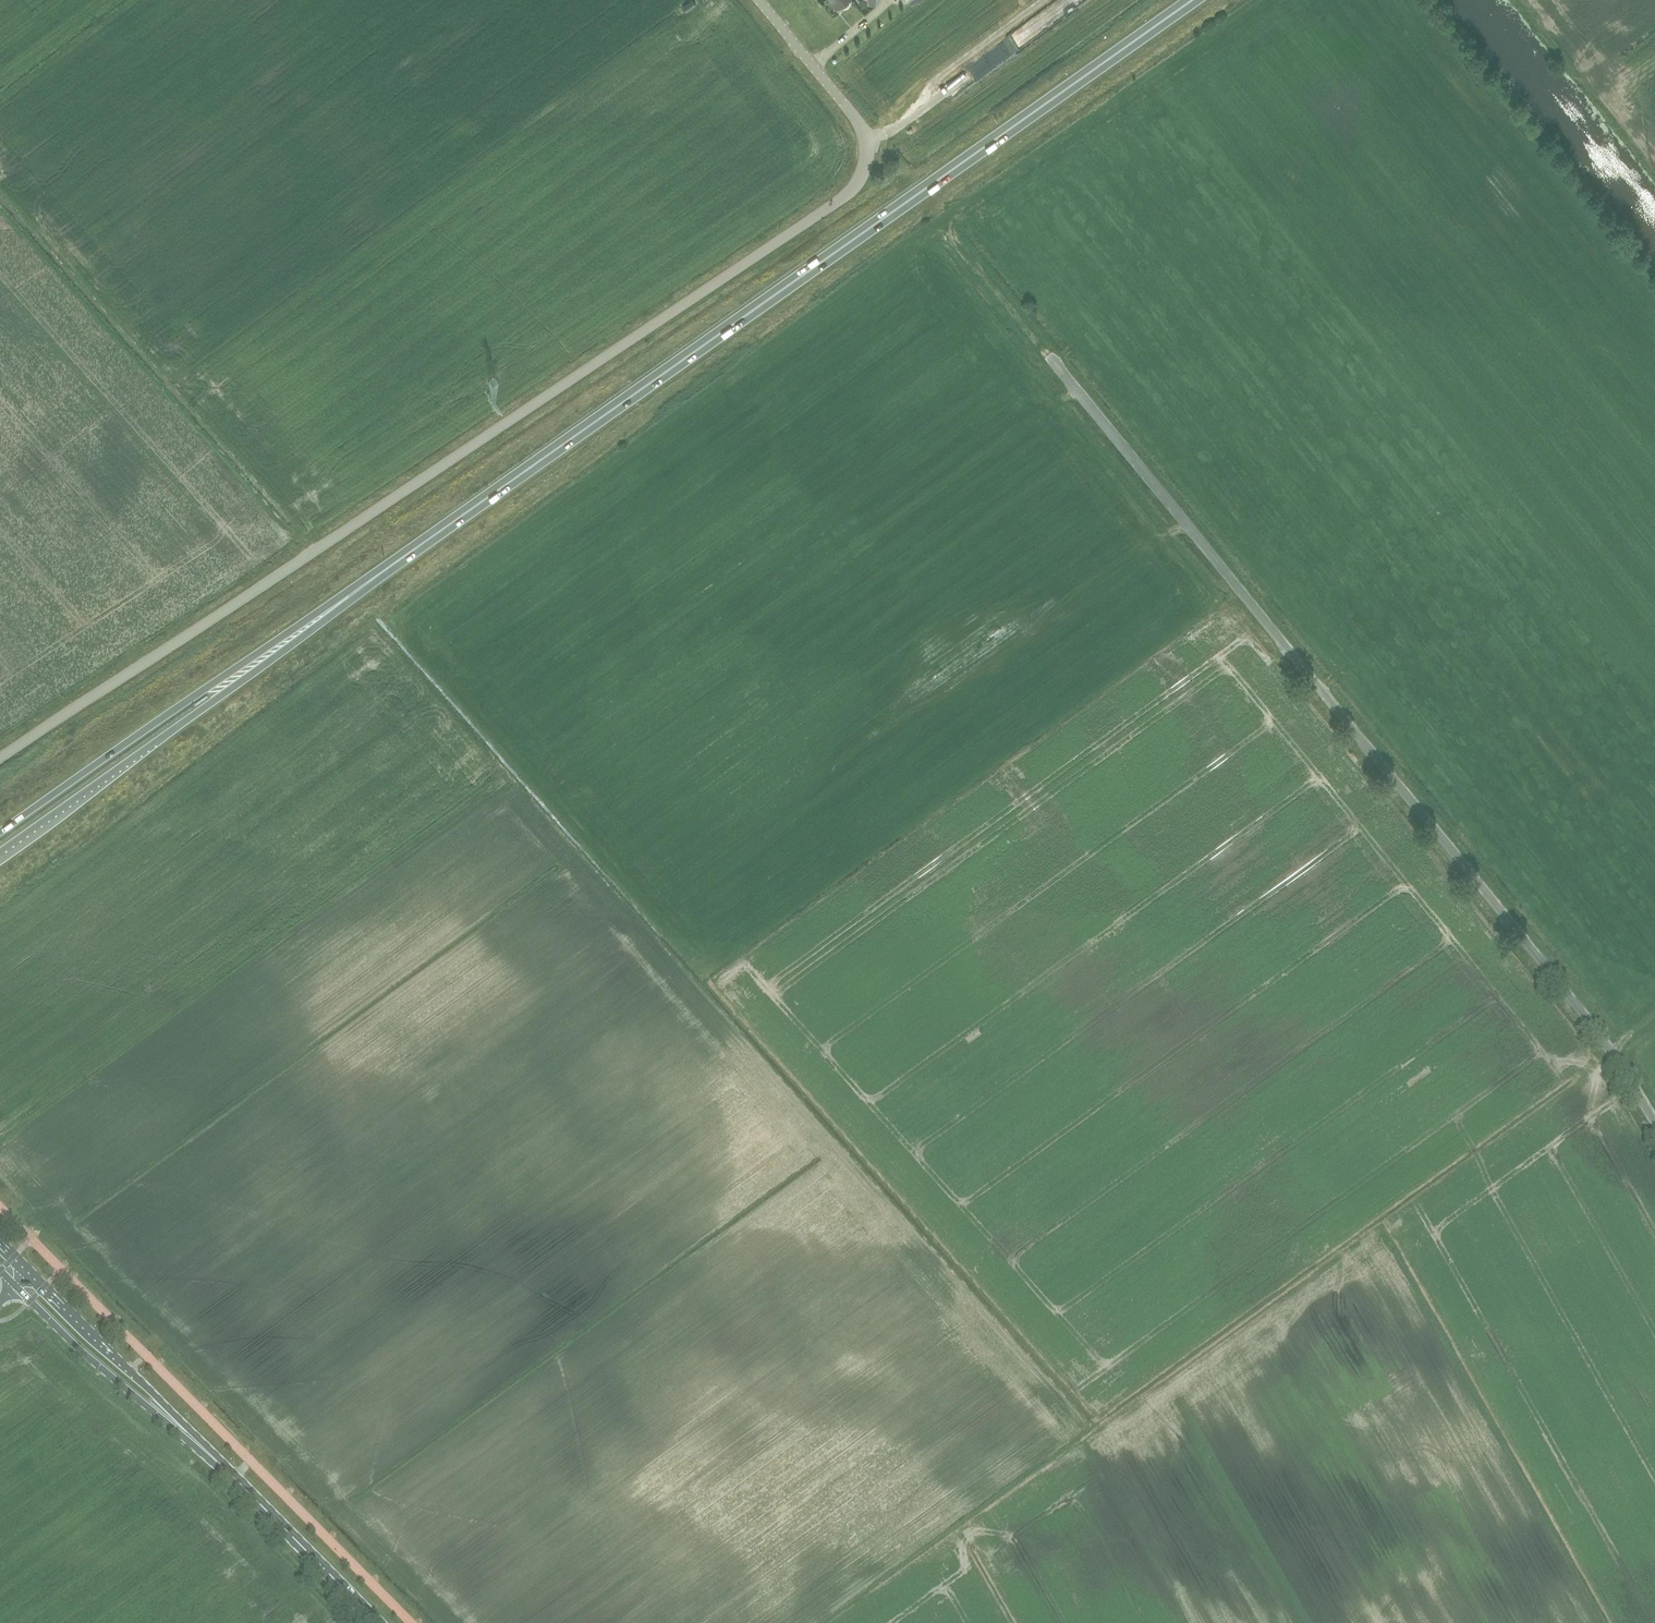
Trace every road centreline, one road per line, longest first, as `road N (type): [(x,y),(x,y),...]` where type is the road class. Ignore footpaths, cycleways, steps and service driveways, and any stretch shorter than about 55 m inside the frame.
road 1 (unclassified): [(0,759),(851,191),(867,169),(865,132),(762,0)]
road 2 (trunk): [(307,626),(1193,0)]
road 3 (trunk): [(0,852),(307,626)]
road 4 (trunk): [(307,626),(0,833)]
road 5 (secondary): [(15,1286),(204,1451)]
road 6 (secondary): [(204,1451),(28,1273)]
road 7 (secondary): [(375,1622),(204,1451)]

